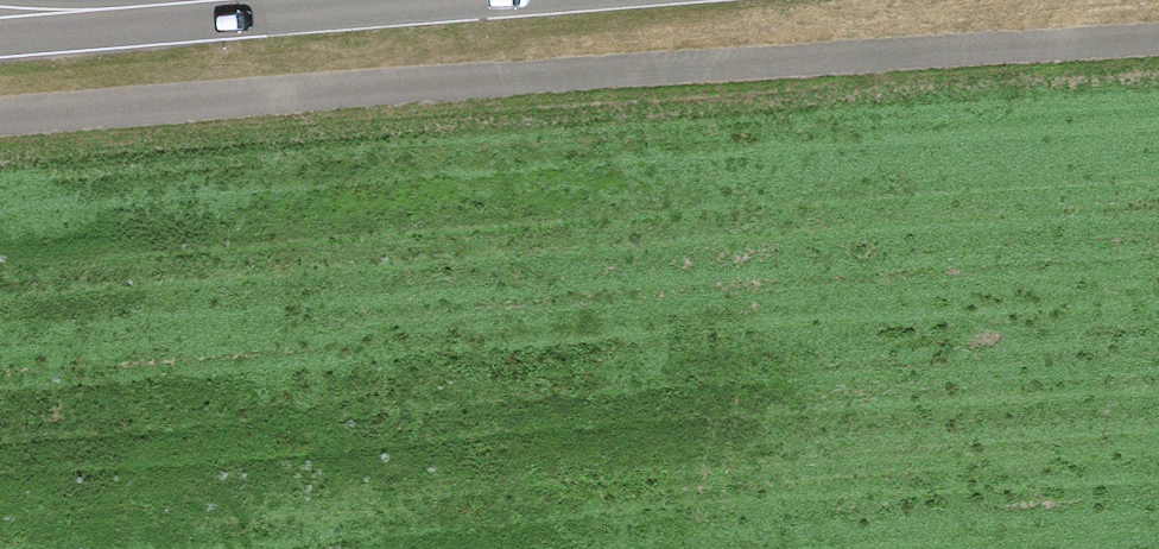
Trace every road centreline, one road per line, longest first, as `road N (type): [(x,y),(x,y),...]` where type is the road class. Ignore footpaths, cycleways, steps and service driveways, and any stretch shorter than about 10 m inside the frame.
road 1 (track): [(0,129),(1158,50)]
road 2 (secondary): [(0,40),(185,8)]
road 3 (secondary): [(333,0),(185,8)]

